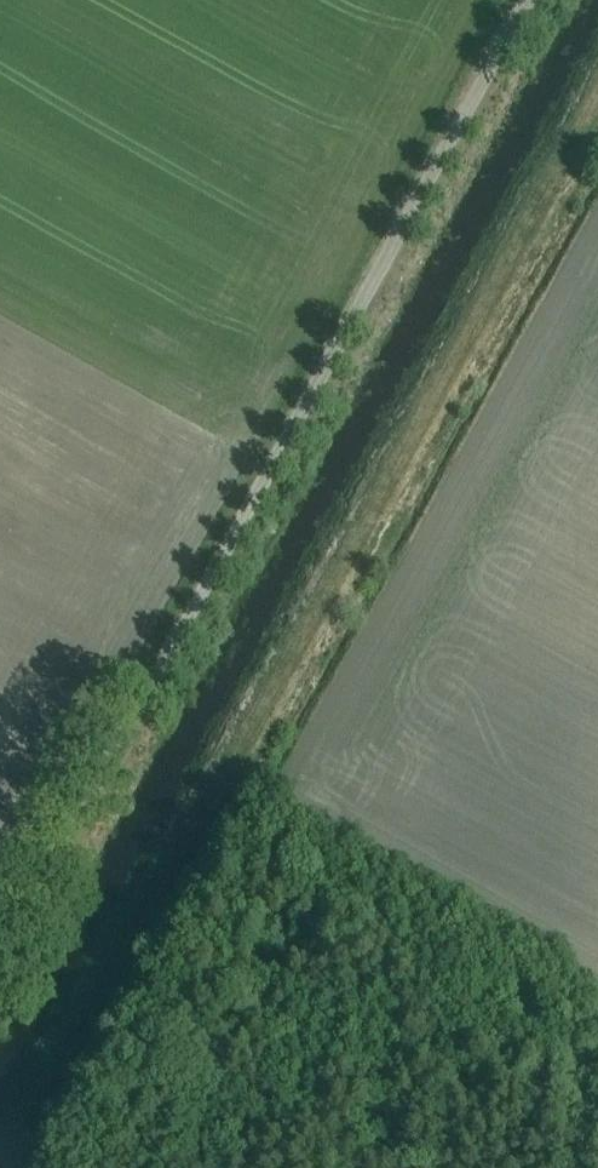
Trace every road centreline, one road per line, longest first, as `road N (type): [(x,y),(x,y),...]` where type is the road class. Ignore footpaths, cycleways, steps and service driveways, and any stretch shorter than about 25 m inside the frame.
road 1 (track): [(0,1167),(597,84)]
road 2 (unclassified): [(0,961),(528,0)]

